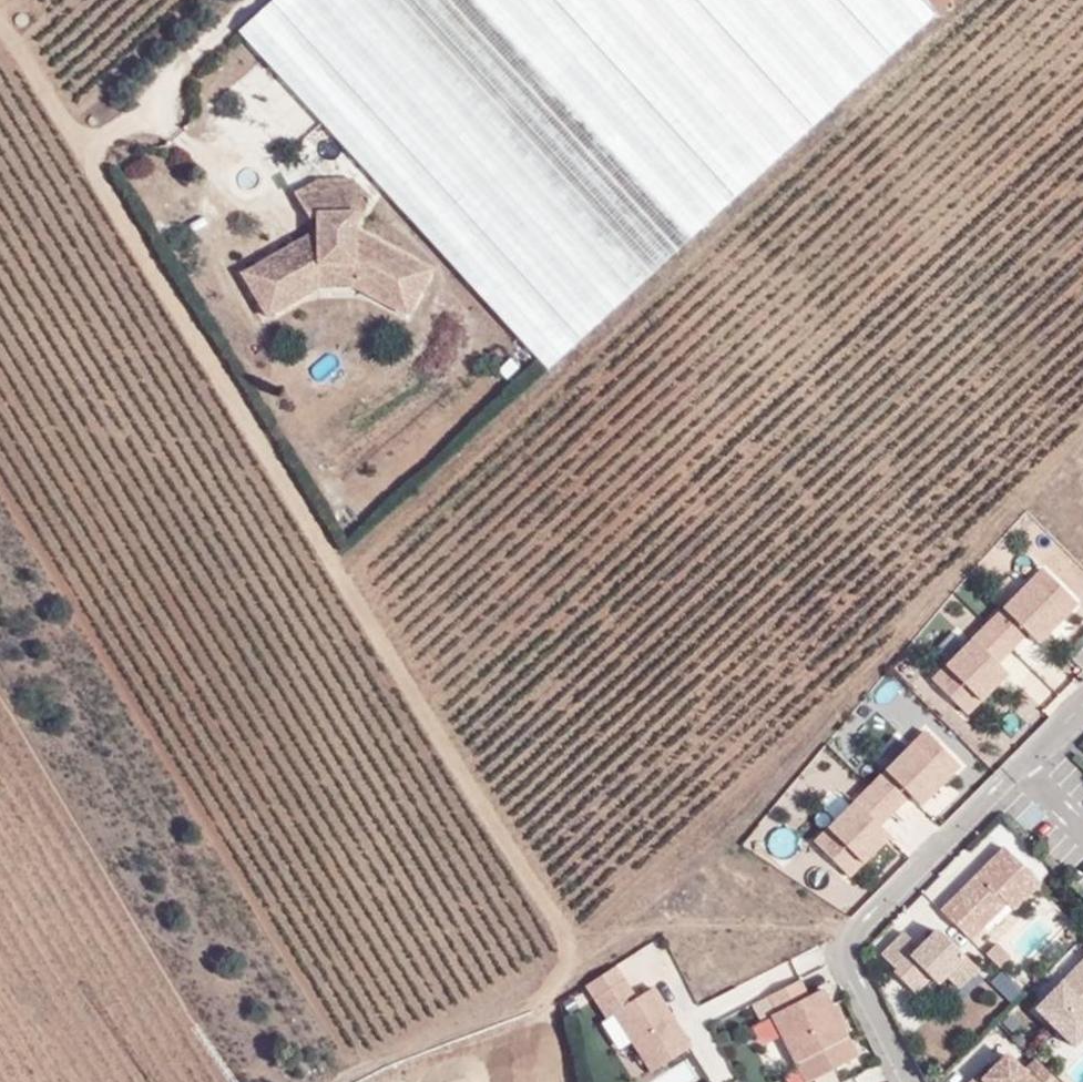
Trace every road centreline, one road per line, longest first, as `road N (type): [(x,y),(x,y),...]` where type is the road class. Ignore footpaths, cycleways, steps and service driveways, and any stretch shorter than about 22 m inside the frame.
road 1 (residential): [(1030,763),(842,951),(910,1081)]
road 2 (track): [(168,83),(259,0)]

